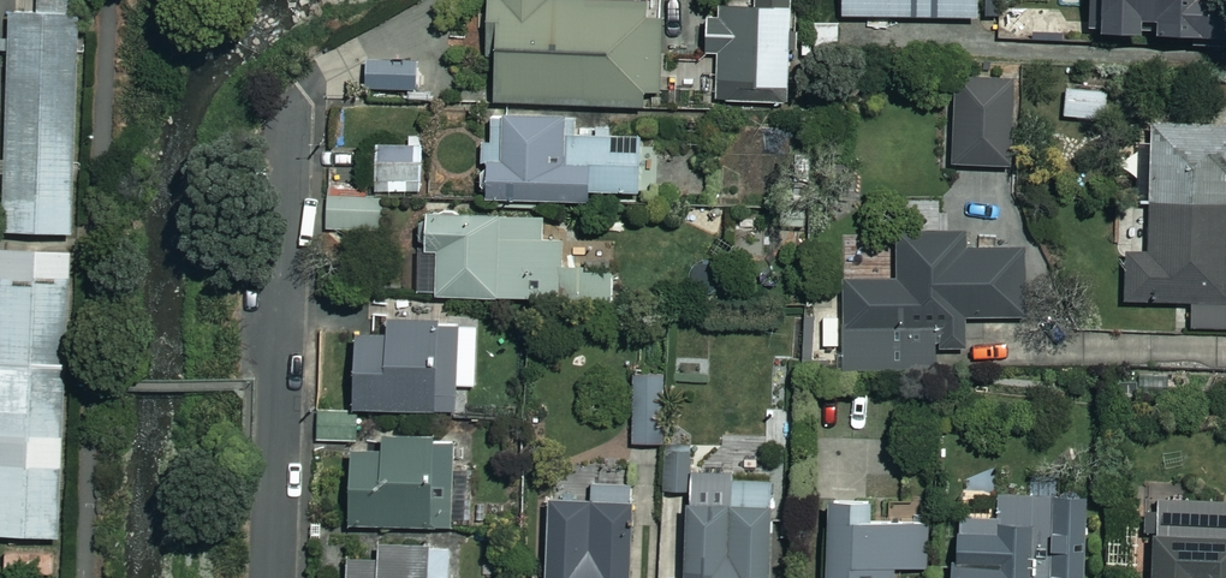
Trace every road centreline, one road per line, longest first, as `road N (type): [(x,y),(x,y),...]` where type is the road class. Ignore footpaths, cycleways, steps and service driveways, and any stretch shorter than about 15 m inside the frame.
road 1 (residential): [(275,577),(288,109)]

